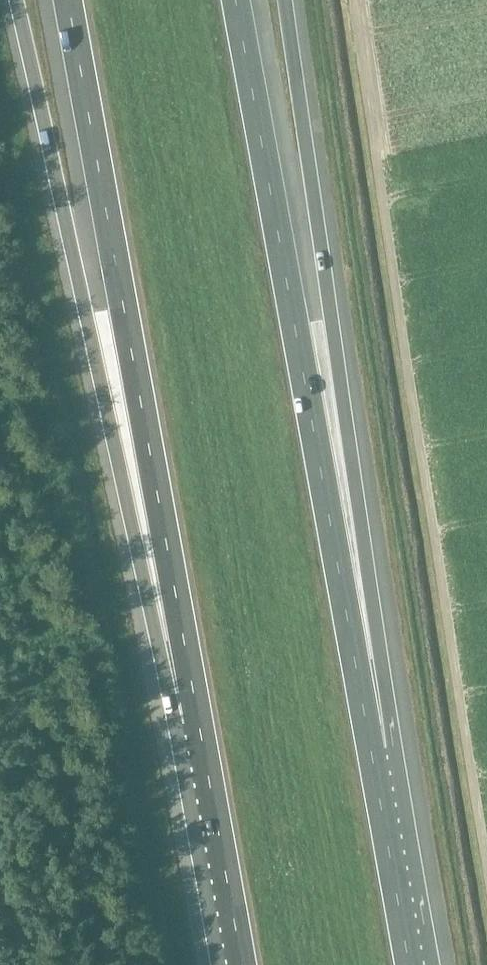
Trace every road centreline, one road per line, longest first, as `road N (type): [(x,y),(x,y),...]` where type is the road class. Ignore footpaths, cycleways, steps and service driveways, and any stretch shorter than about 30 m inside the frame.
road 1 (motorway): [(371,751),(236,0)]
road 2 (motorway): [(371,751),(332,316),(284,0)]
road 3 (motorway): [(17,0),(96,361),(197,717)]
road 4 (motorway): [(69,0),(197,717)]
road 5 (motorway): [(197,717),(242,964)]
road 6 (motorway): [(409,964),(371,751)]

